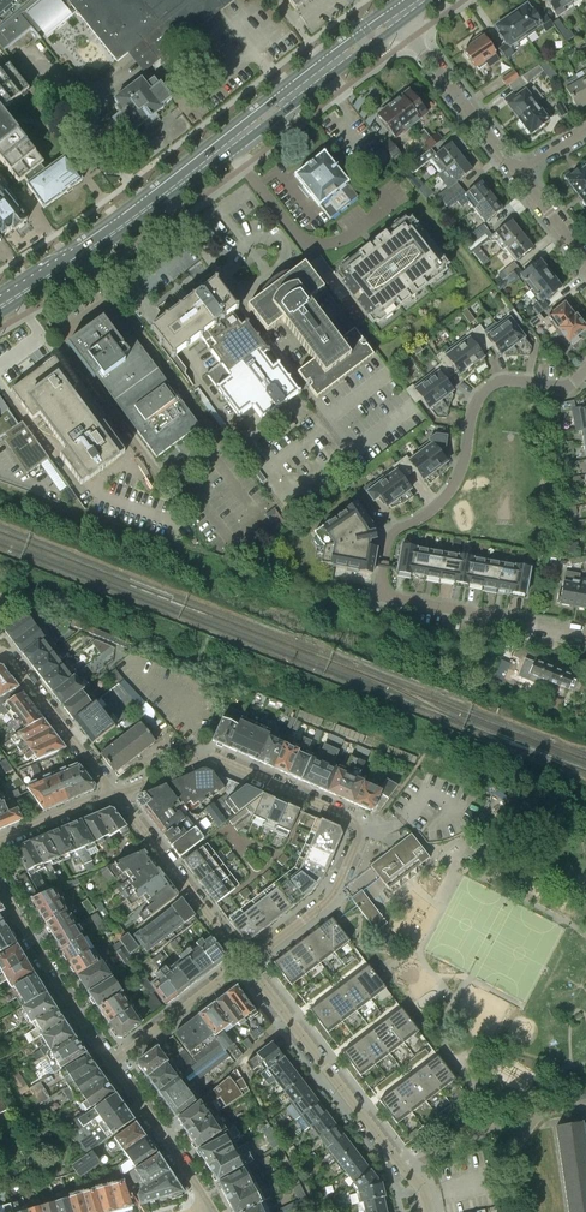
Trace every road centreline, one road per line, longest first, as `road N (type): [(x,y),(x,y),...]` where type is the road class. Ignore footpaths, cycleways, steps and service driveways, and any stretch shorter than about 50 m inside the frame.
road 1 (residential): [(585,369),(571,383),(501,380),(480,394),(458,476),(428,518),(393,535),(380,587),(394,599),(585,634)]
road 2 (secondary): [(0,306),(141,212),(399,17)]
road 3 (residential): [(112,793),(215,759),(355,822),(358,838),(332,896),(246,962)]
road 4 (residential): [(246,962),(422,1188),(430,1211)]
road 5 (residential): [(246,962),(112,793)]
road 6 (residential): [(109,1062),(0,887)]
road 7 (residential): [(212,1209),(109,1062)]
road 8 (residential): [(112,793),(13,661),(0,655)]
road 9 (residential): [(517,172),(413,37)]
road 10 (residential): [(109,1062),(246,962)]
road 11 (residential): [(0,840),(112,793)]

